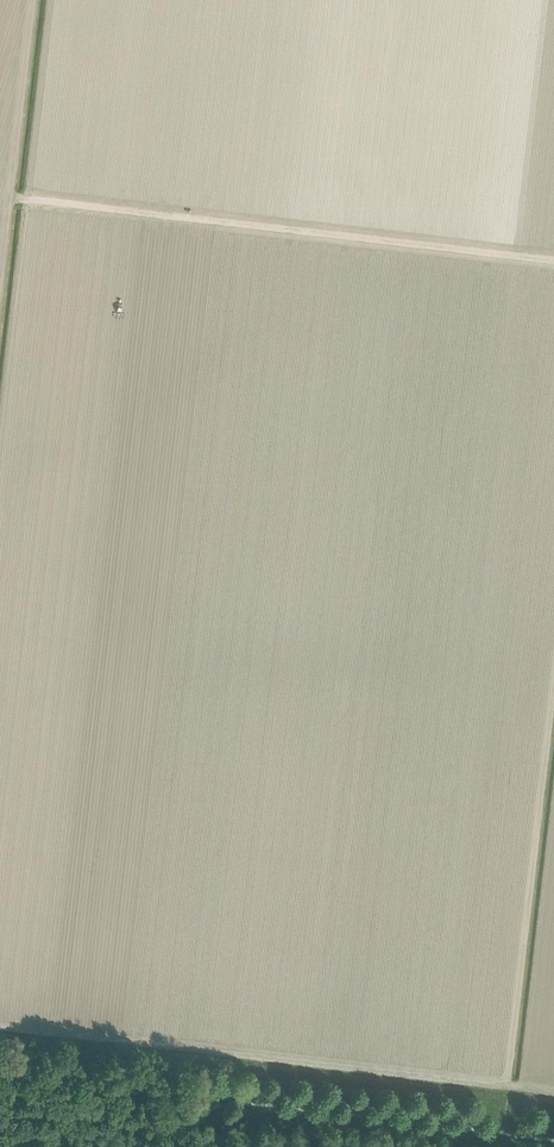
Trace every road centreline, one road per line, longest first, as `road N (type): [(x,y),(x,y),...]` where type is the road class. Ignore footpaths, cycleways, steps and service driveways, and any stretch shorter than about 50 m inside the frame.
road 1 (track): [(553,259),(0,194)]
road 2 (track): [(0,1026),(304,1061)]

